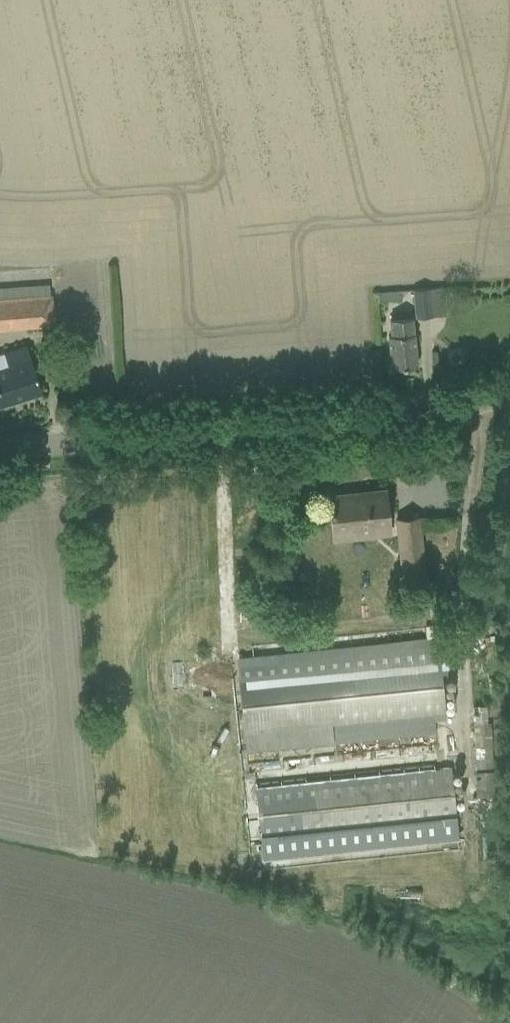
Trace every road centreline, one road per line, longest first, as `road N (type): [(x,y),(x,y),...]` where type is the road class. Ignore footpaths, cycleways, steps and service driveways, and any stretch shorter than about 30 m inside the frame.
road 1 (unclassified): [(0,452),(443,411),(509,394)]

